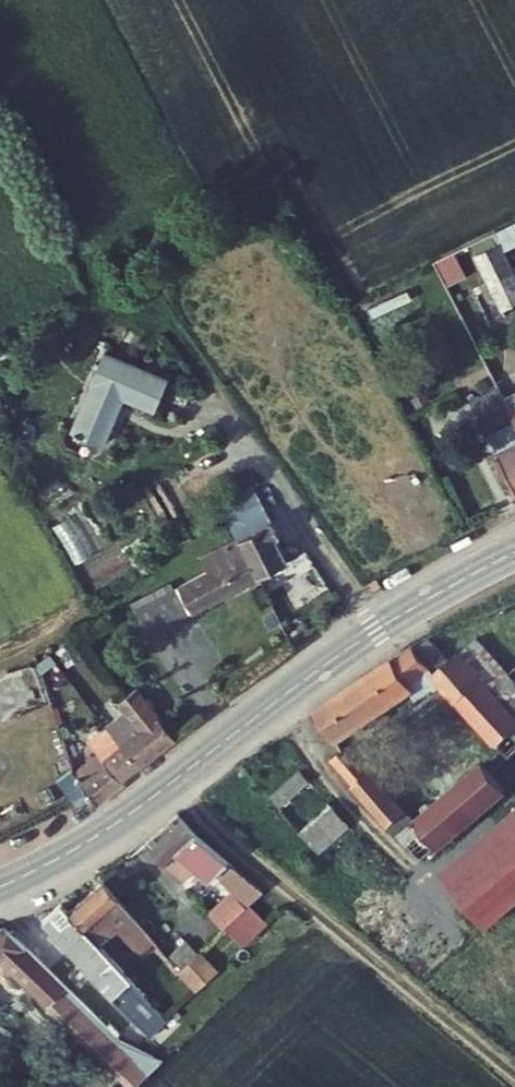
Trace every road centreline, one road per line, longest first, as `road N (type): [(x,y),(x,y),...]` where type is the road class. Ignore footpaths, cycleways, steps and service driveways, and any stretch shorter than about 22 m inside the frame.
road 1 (tertiary): [(514,554),(374,632),(105,833),(0,888)]

